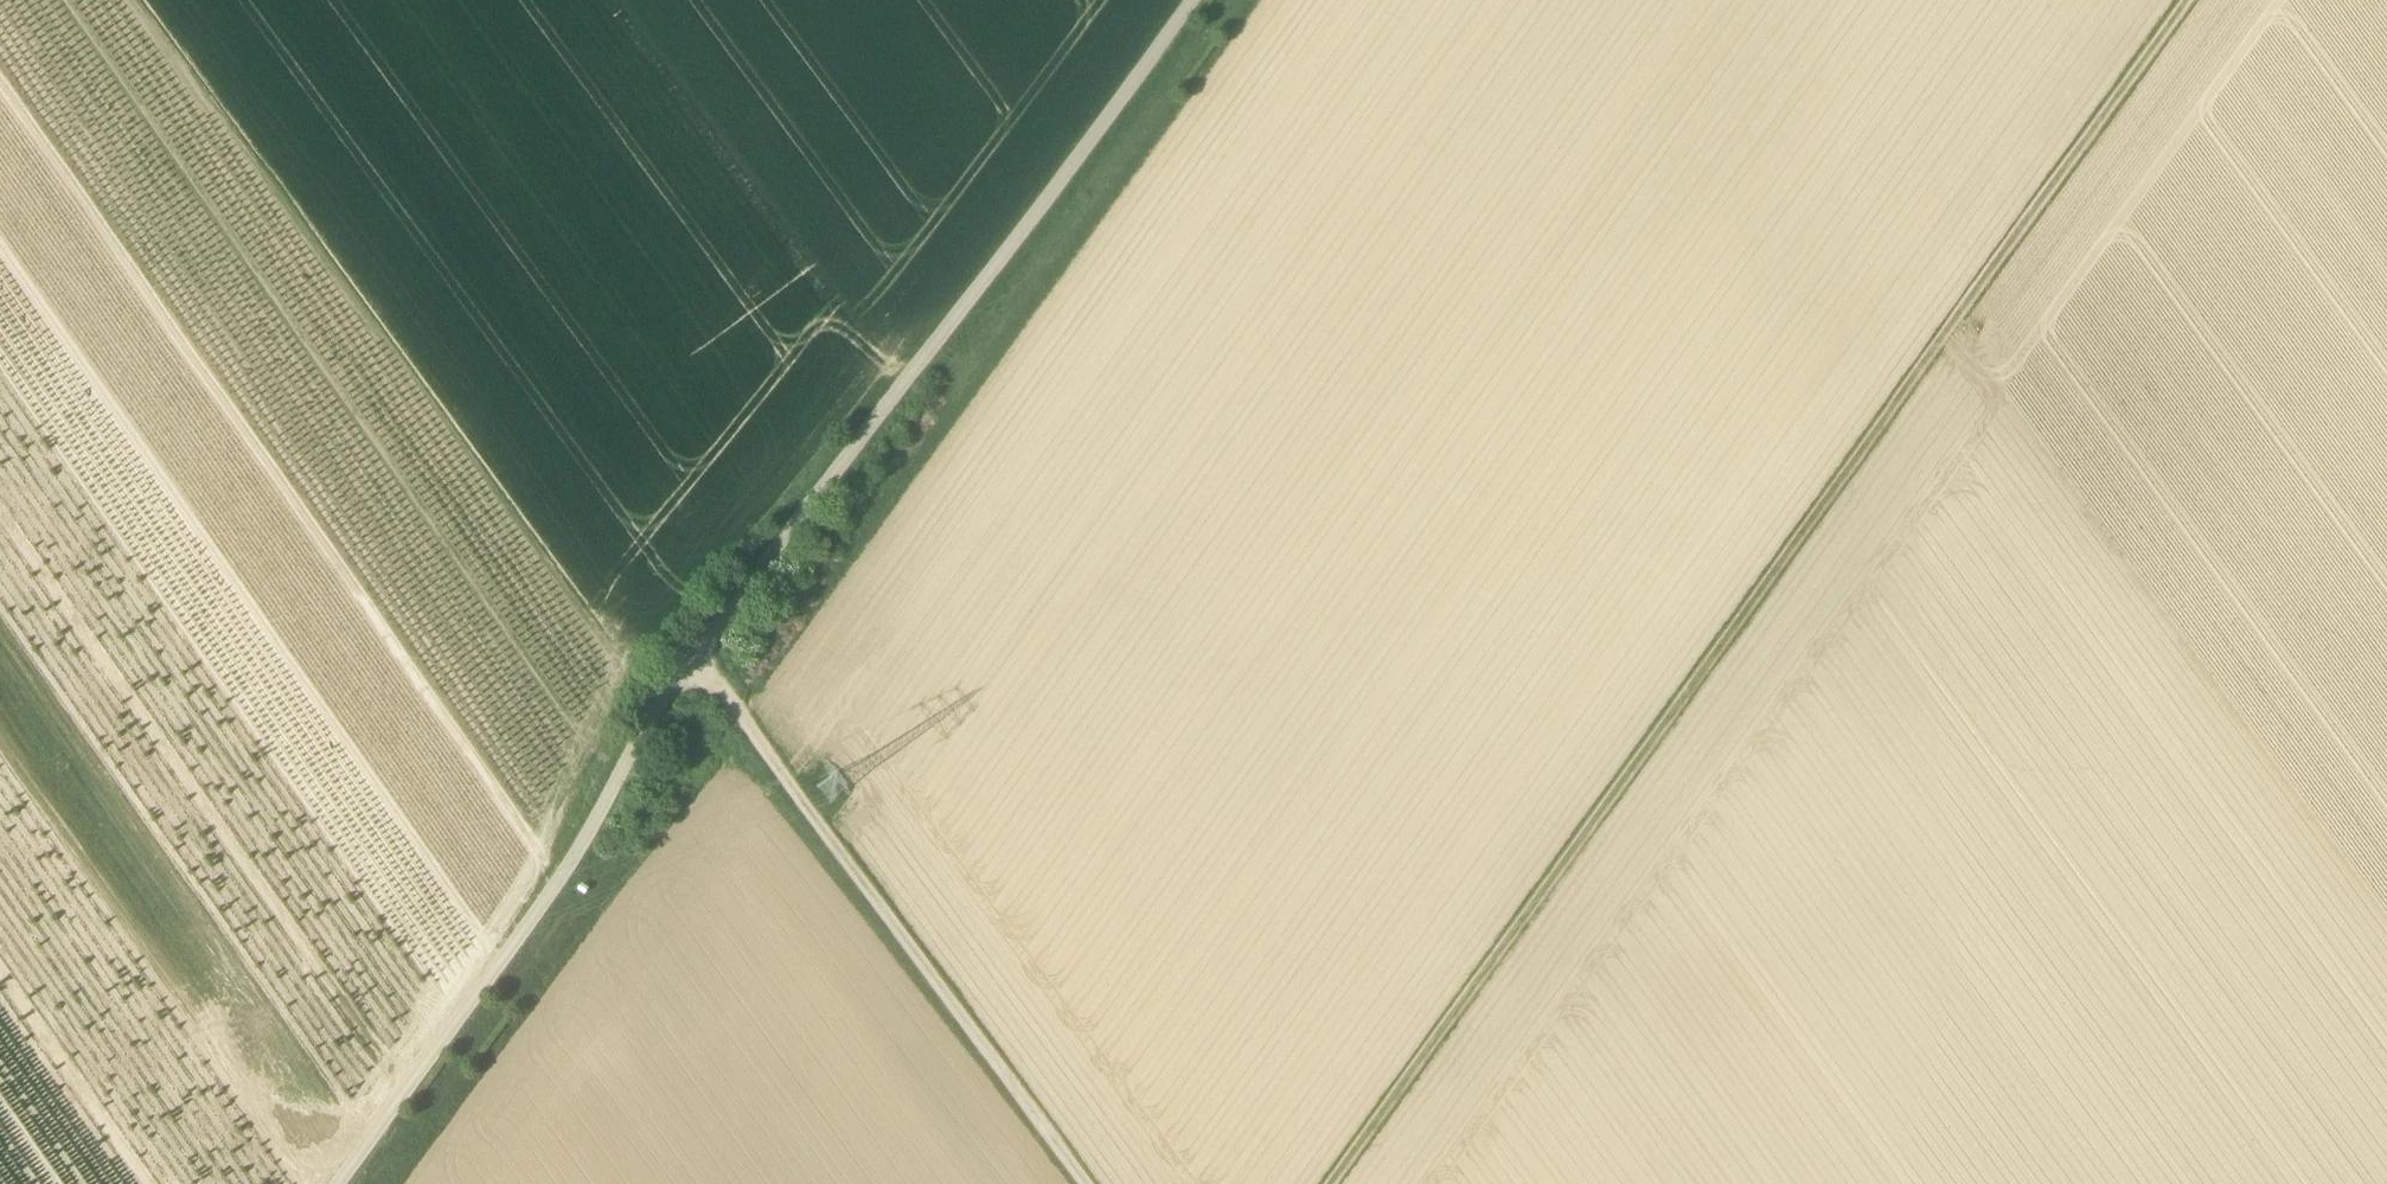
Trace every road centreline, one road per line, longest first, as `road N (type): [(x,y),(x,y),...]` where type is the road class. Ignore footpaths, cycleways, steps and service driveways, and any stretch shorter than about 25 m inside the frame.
road 1 (track): [(2189,0),(1328,1183)]
road 2 (track): [(1082,1183),(694,654)]

